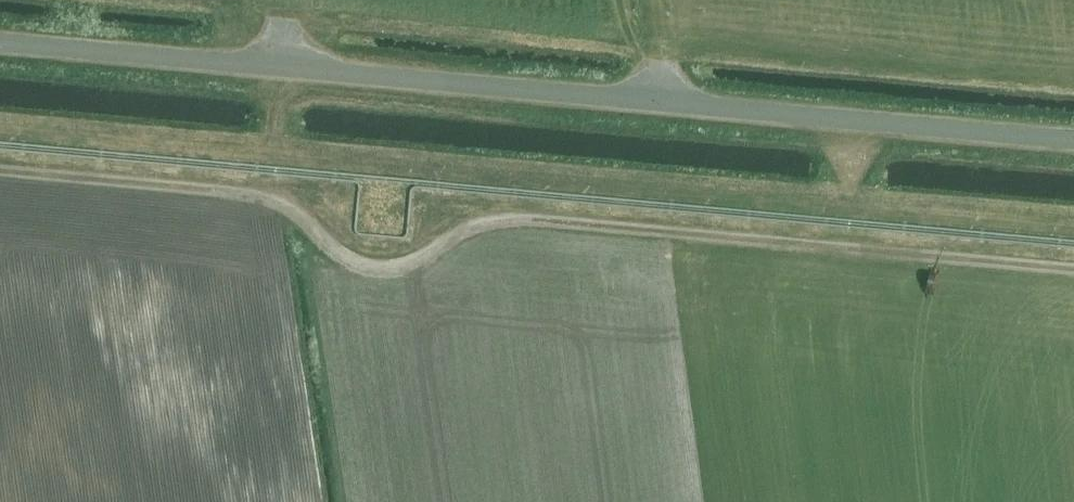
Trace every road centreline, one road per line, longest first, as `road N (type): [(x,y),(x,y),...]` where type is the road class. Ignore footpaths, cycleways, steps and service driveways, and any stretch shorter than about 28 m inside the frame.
road 1 (track): [(0,171),(251,194),(285,206),(333,250),(374,269),(410,264),(479,222),(512,219),(1073,270)]
road 2 (tertiary): [(1073,141),(0,43)]

